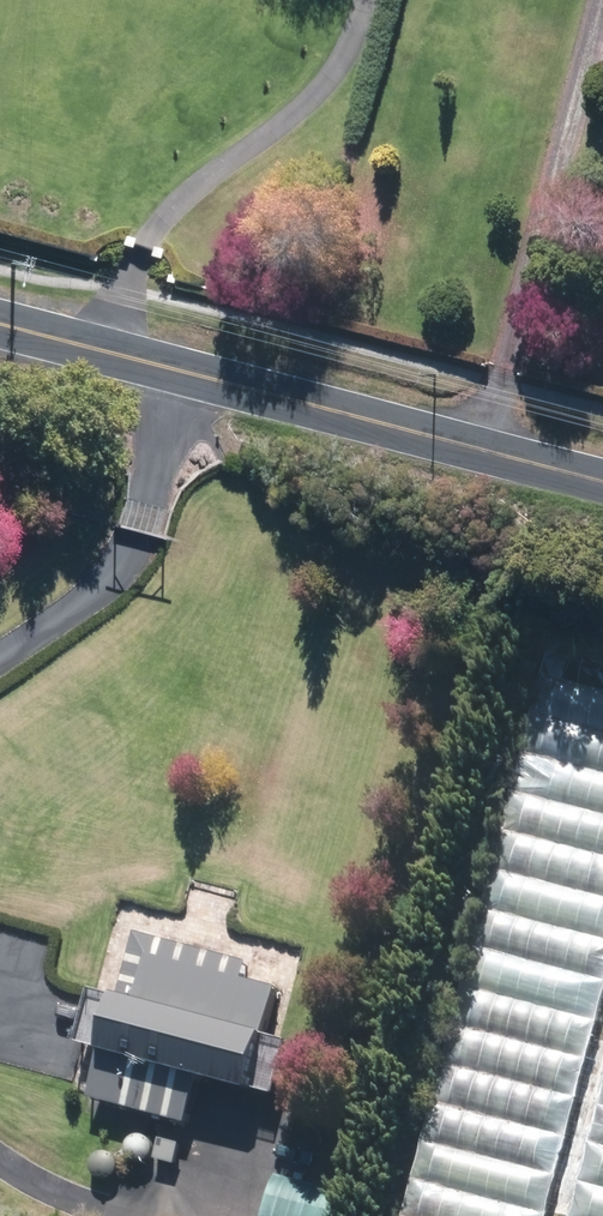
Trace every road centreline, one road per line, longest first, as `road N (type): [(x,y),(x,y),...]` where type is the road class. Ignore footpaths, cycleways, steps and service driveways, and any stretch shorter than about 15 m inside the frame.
road 1 (tertiary): [(602,480),(0,323)]
road 2 (track): [(490,451),(602,7)]
road 3 (track): [(104,350),(144,230),(254,148),(344,63),(359,0)]
road 4 (track): [(180,370),(145,536),(75,613),(0,666)]
road 5 (track): [(0,1183),(23,1198),(121,1212),(201,1196),(253,1150)]

